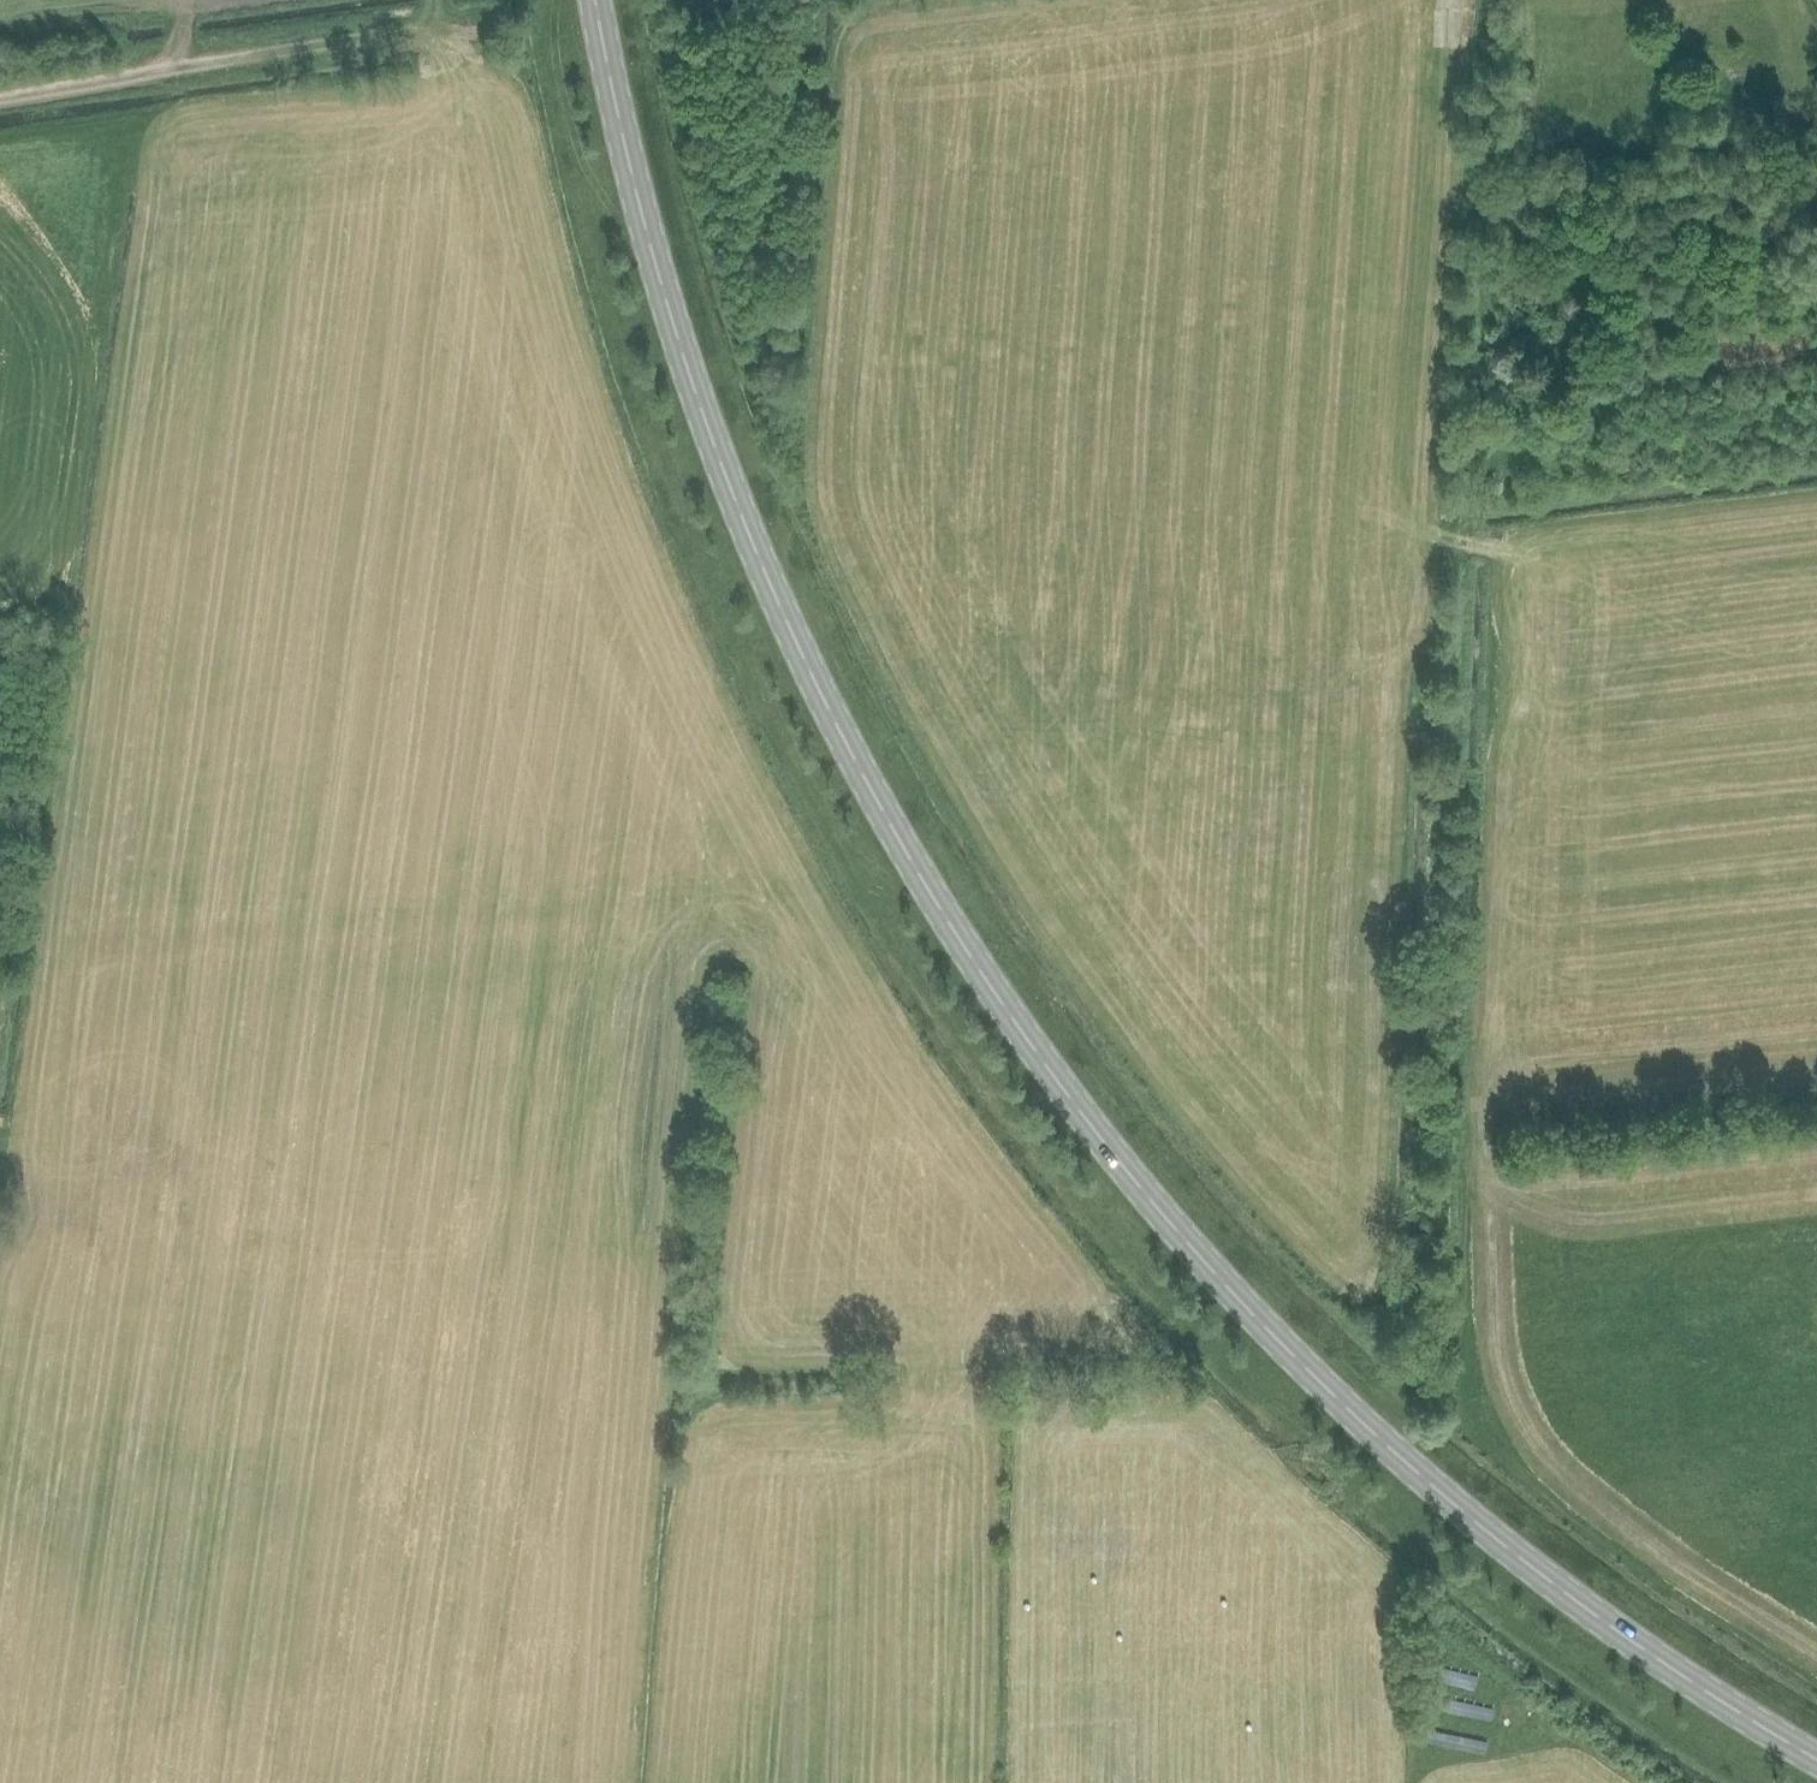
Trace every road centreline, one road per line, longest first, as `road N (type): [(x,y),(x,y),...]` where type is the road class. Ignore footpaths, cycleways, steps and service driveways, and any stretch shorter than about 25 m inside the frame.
road 1 (primary): [(1816,1755),(1650,1652),(1435,1487),(1223,1277),(1114,1153),(944,913),(871,791),(776,601),(702,408),(639,197),(599,0)]
road 2 (track): [(0,92),(447,26)]

